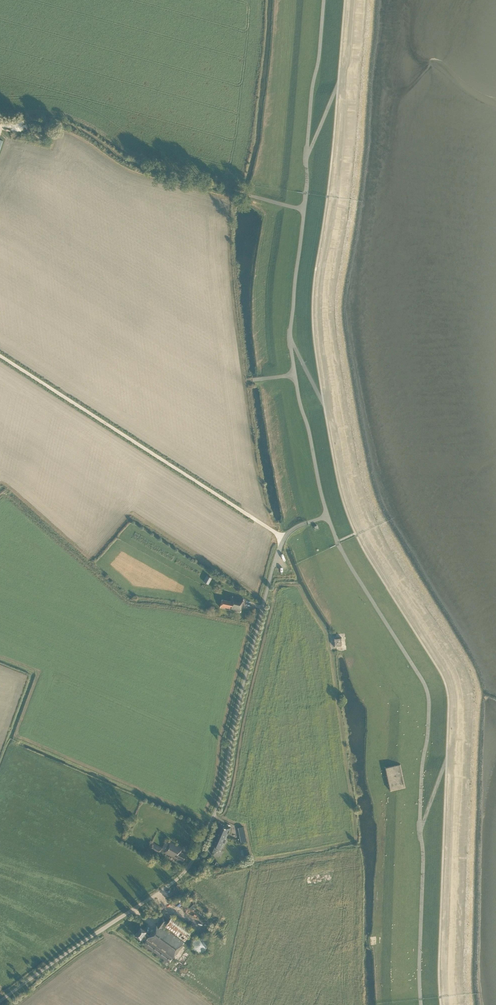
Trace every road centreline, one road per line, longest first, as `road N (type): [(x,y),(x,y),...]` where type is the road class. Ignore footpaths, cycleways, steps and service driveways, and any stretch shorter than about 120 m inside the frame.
road 1 (unclassified): [(328,516),(296,528),(278,552),(223,789),(192,861),(165,889),(0,1001)]
road 2 (track): [(243,194),(147,168),(74,127),(22,122)]

